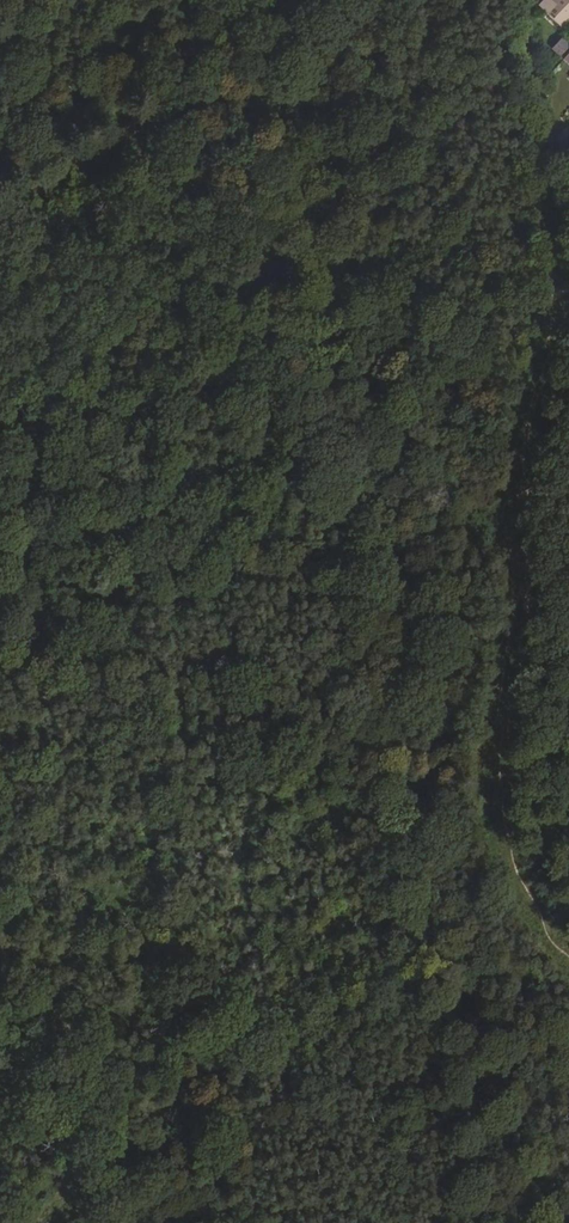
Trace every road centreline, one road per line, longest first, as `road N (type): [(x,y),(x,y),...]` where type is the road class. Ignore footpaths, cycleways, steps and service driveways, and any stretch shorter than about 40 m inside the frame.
road 1 (track): [(84,1222),(430,956)]
road 2 (track): [(0,236),(212,103)]

